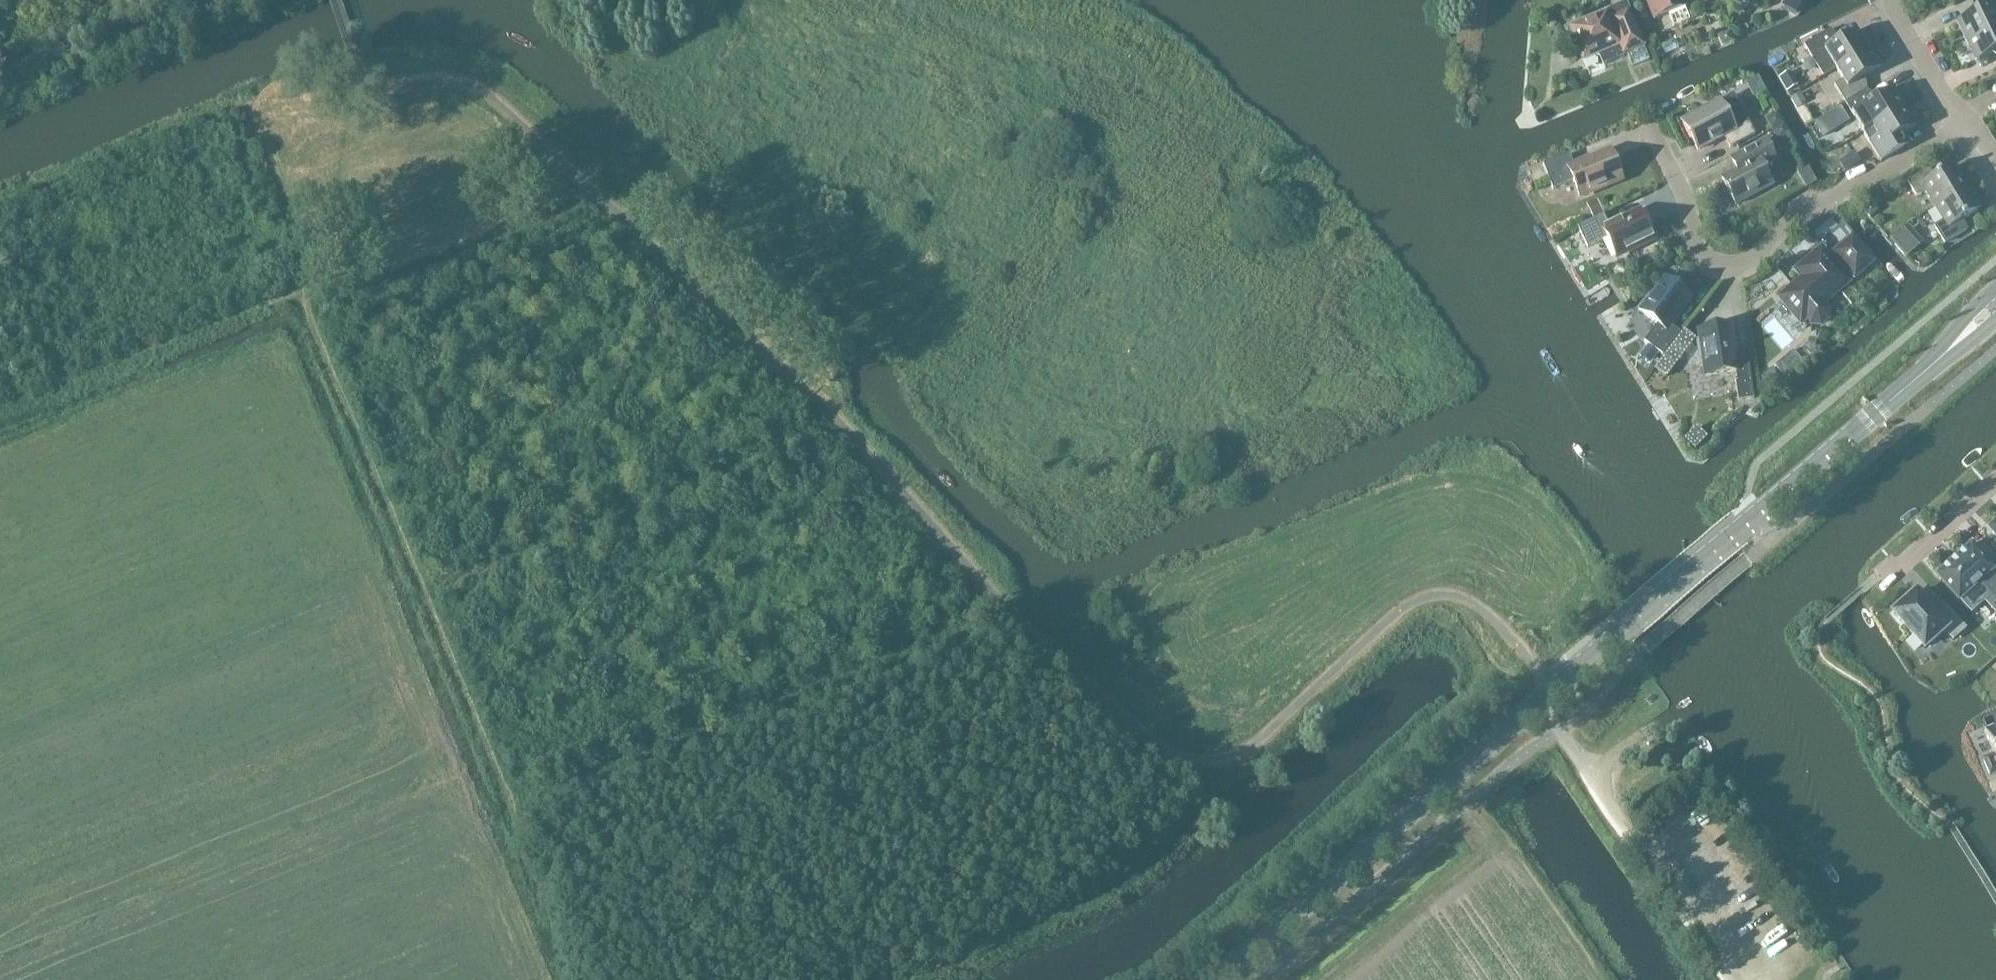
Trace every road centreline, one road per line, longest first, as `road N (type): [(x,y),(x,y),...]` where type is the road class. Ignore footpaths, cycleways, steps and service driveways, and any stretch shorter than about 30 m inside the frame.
road 1 (tertiary): [(1215,979),(1995,303)]
road 2 (residential): [(1964,120),(1887,172),(1798,214),(1736,268),(1696,250),(1682,192),(1649,128)]
road 3 (residential): [(1891,0),(1964,120)]
road 4 (residential): [(1894,568),(1995,481)]

